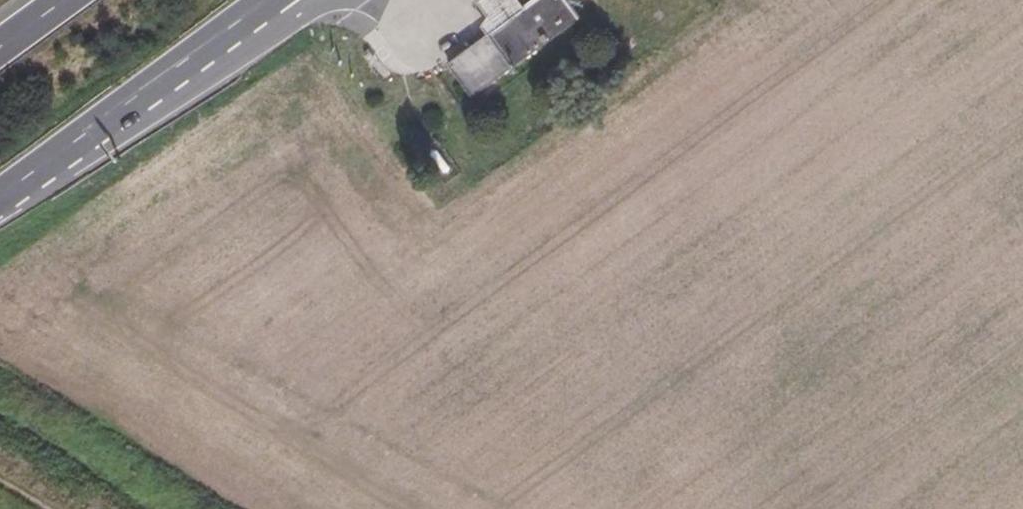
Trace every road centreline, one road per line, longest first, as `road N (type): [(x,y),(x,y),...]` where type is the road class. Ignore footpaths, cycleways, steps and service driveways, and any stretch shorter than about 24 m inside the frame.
road 1 (trunk): [(0,199),(272,0)]

